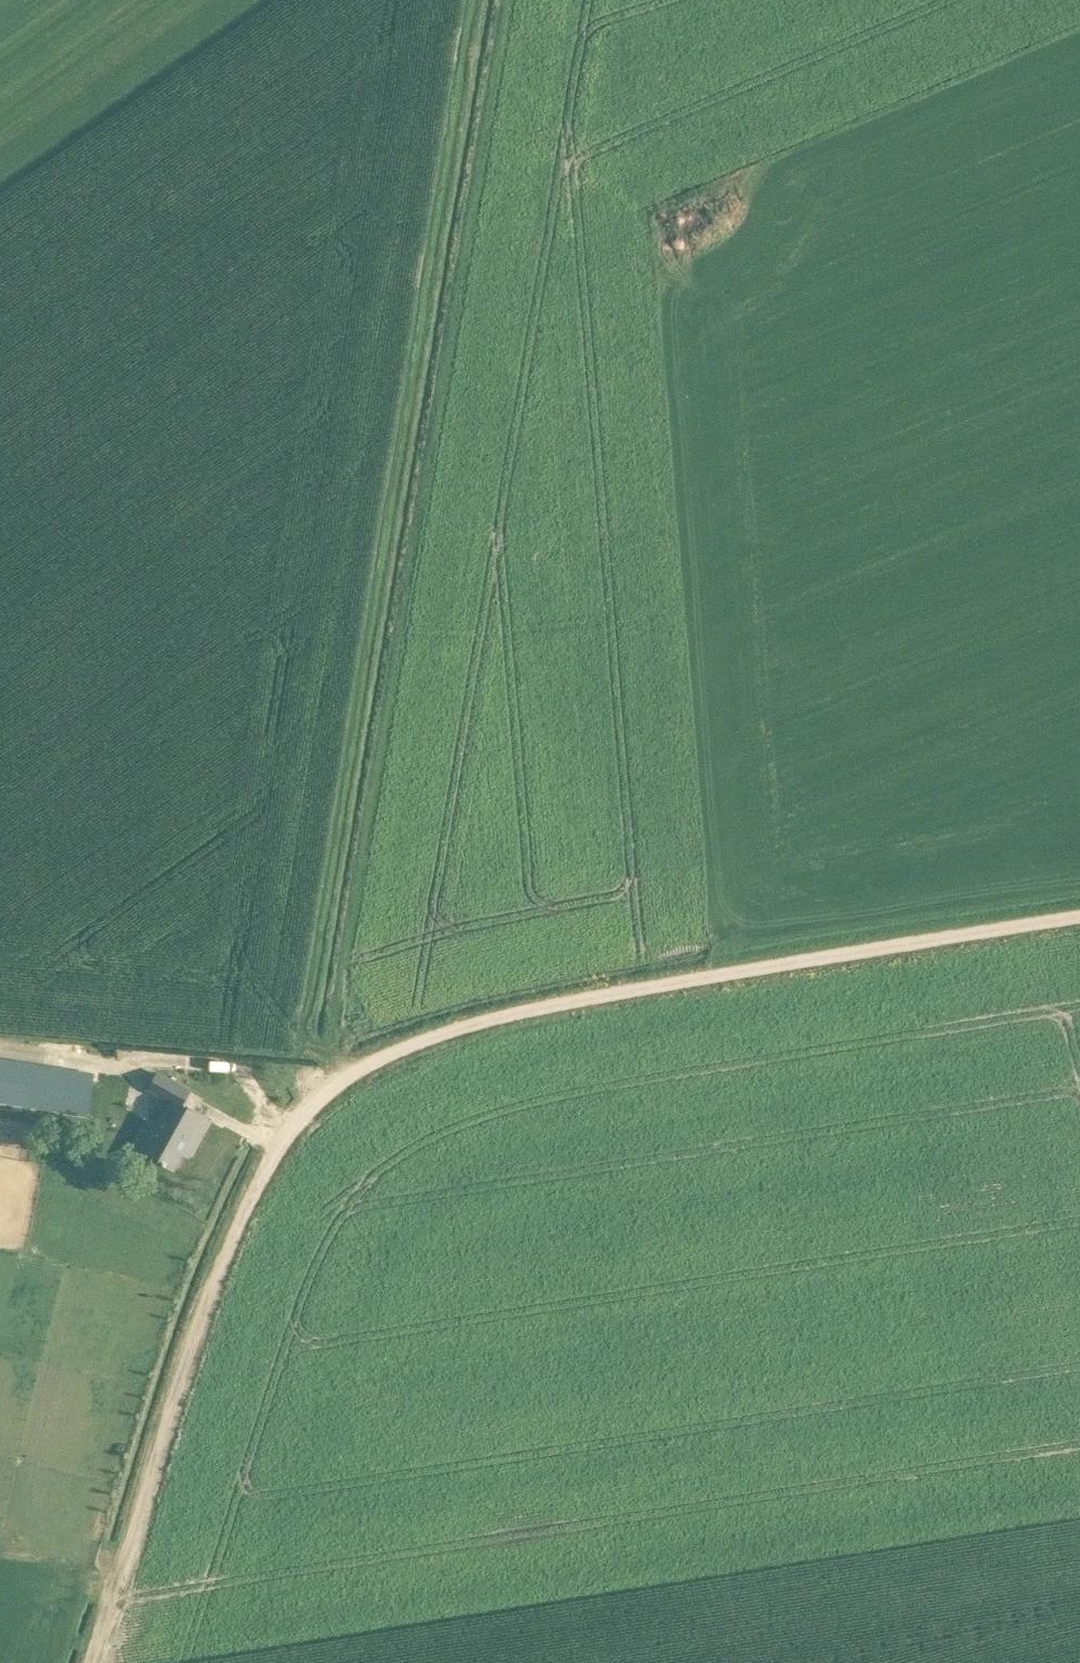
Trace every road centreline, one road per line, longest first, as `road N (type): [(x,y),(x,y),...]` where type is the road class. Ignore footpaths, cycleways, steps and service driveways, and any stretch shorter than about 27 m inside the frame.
road 1 (track): [(92,1662),(244,1211),(292,1127),(330,1088),(454,1026),(543,1006),(1079,916)]

